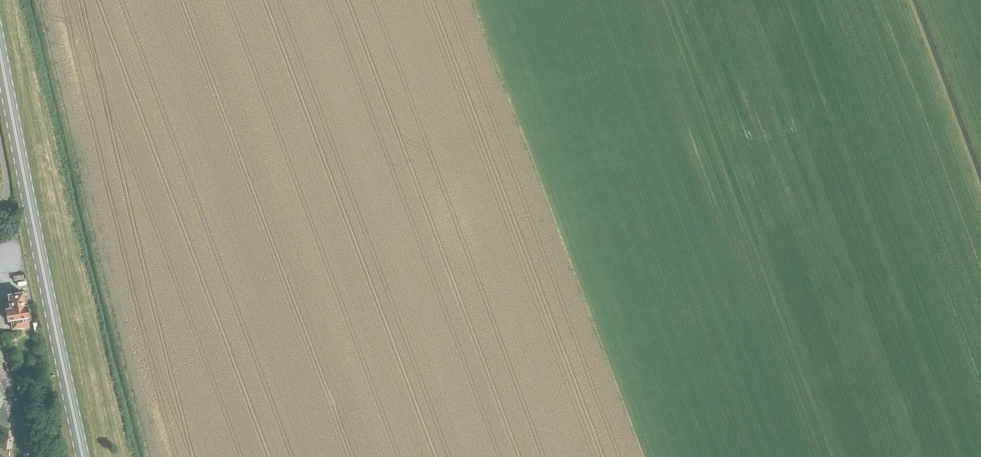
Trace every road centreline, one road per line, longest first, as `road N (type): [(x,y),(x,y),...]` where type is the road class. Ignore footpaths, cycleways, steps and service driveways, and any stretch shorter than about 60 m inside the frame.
road 1 (primary): [(81,456),(0,55)]

